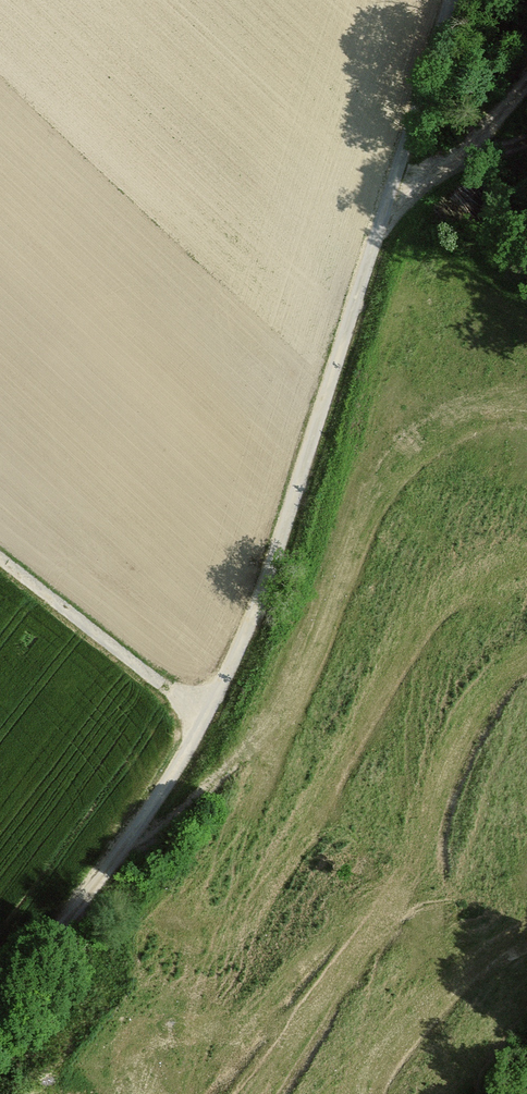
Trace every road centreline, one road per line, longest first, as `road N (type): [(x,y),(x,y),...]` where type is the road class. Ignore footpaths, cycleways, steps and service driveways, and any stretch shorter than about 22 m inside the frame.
road 1 (track): [(448,0),(242,641),(135,828),(0,997)]
road 2 (track): [(202,721),(0,562)]
road 3 (track): [(526,77),(458,158),(379,210)]

